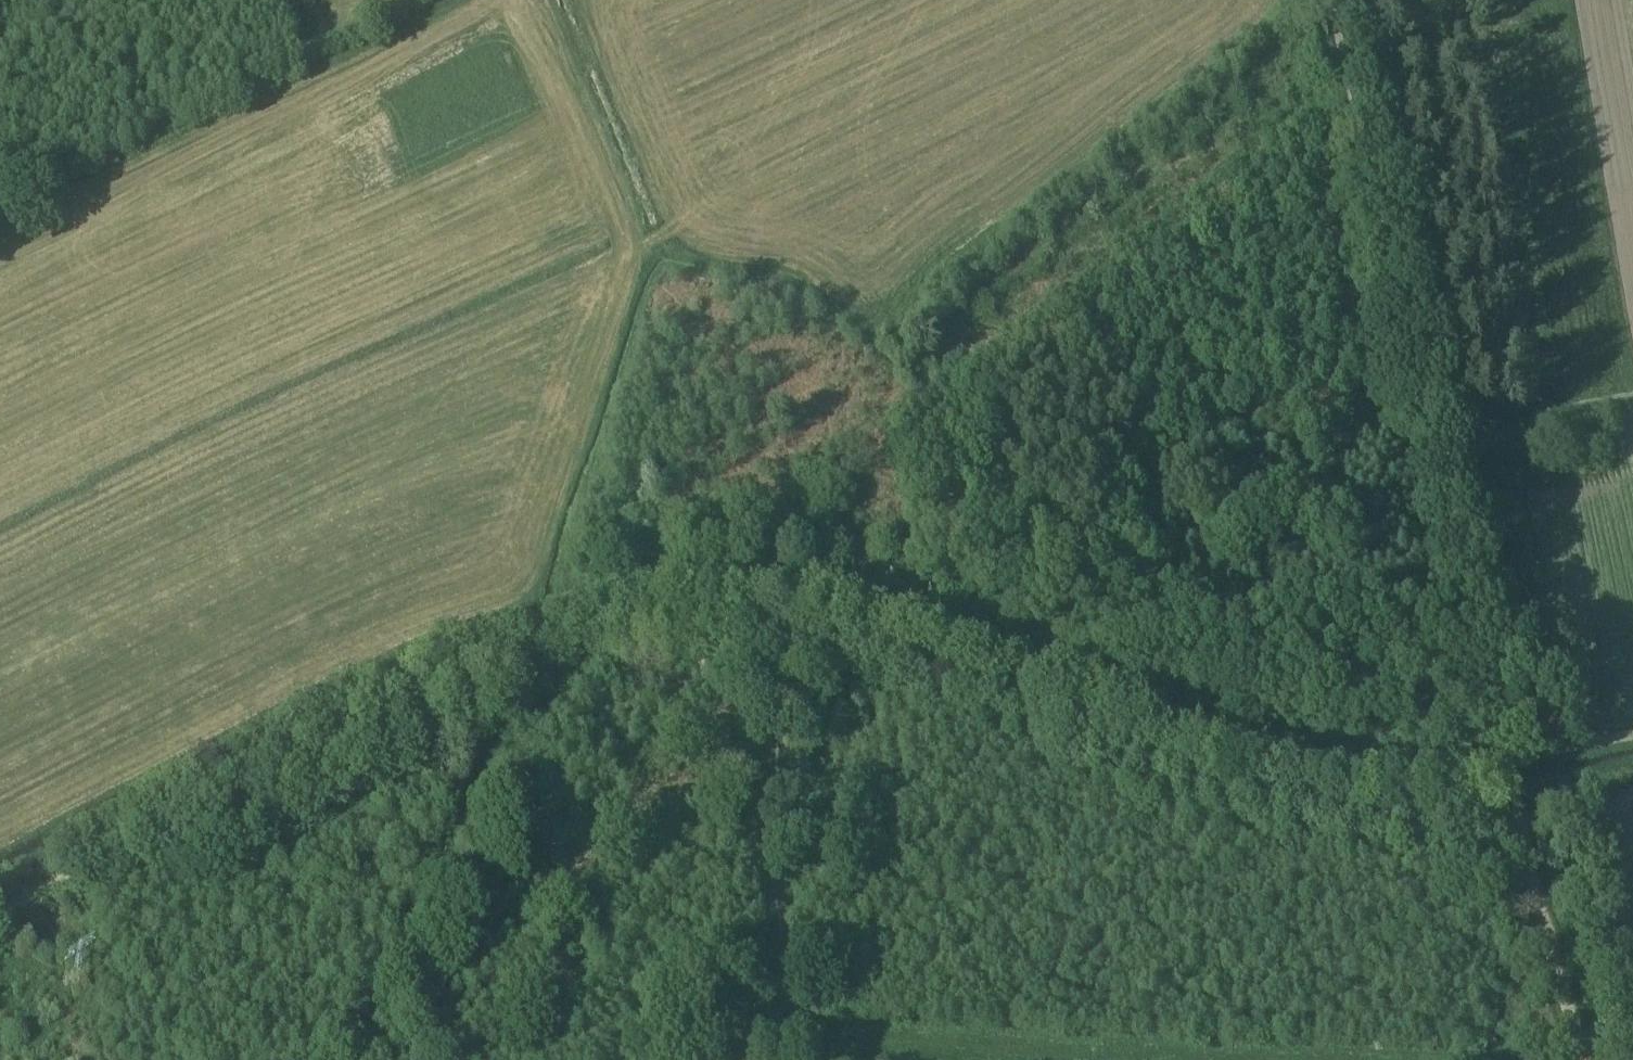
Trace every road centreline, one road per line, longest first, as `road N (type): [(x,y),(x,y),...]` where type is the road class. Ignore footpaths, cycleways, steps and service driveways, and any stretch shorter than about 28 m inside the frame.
road 1 (track): [(1527,801),(1388,807),(1280,791),(846,629),(778,614),(595,617),(412,685),(0,905)]
road 2 (track): [(1335,0),(1480,633),(1590,1059)]

